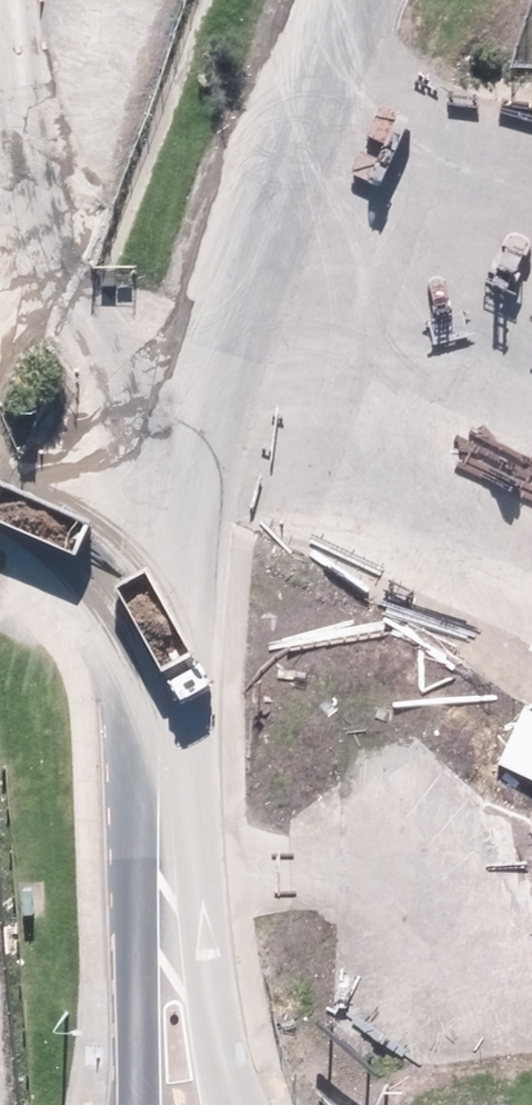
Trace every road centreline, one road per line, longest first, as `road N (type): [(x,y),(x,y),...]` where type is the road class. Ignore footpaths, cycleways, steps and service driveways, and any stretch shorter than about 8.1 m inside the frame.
road 1 (unclassified): [(350,0),(191,447),(175,534),(170,786)]
road 2 (unclassified): [(170,786),(199,947),(243,1104)]
road 3 (unclassified): [(140,1104),(170,786)]
road 4 (track): [(175,534),(0,523)]

